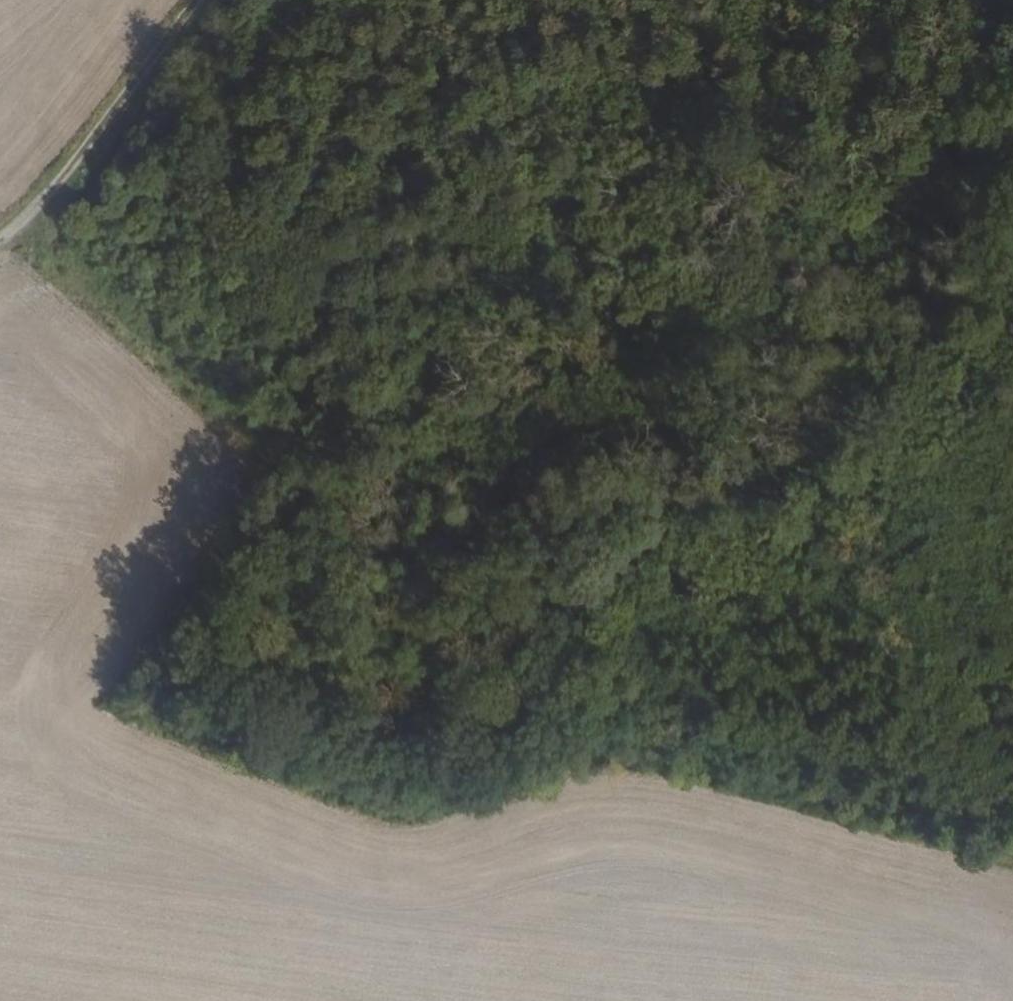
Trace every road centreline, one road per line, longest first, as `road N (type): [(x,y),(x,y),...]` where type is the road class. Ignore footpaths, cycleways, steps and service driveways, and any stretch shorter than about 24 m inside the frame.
road 1 (track): [(0,241),(45,199),(195,0)]
road 2 (track): [(943,0),(978,72),(1012,182)]

